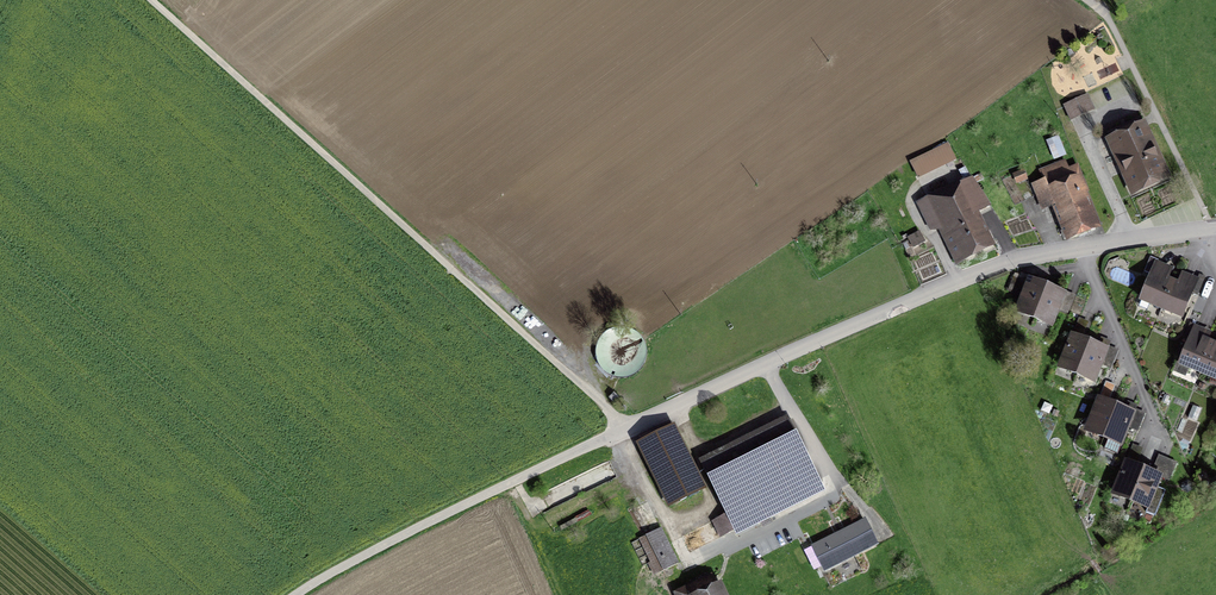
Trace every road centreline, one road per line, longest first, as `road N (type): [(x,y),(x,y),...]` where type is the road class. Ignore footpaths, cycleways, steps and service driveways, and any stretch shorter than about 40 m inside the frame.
road 1 (track): [(296,594),(627,428),(161,0)]
road 2 (residential): [(627,428),(1017,258),(1215,230)]
road 3 (track): [(1085,0),(1112,26),(1207,217),(1203,232)]

